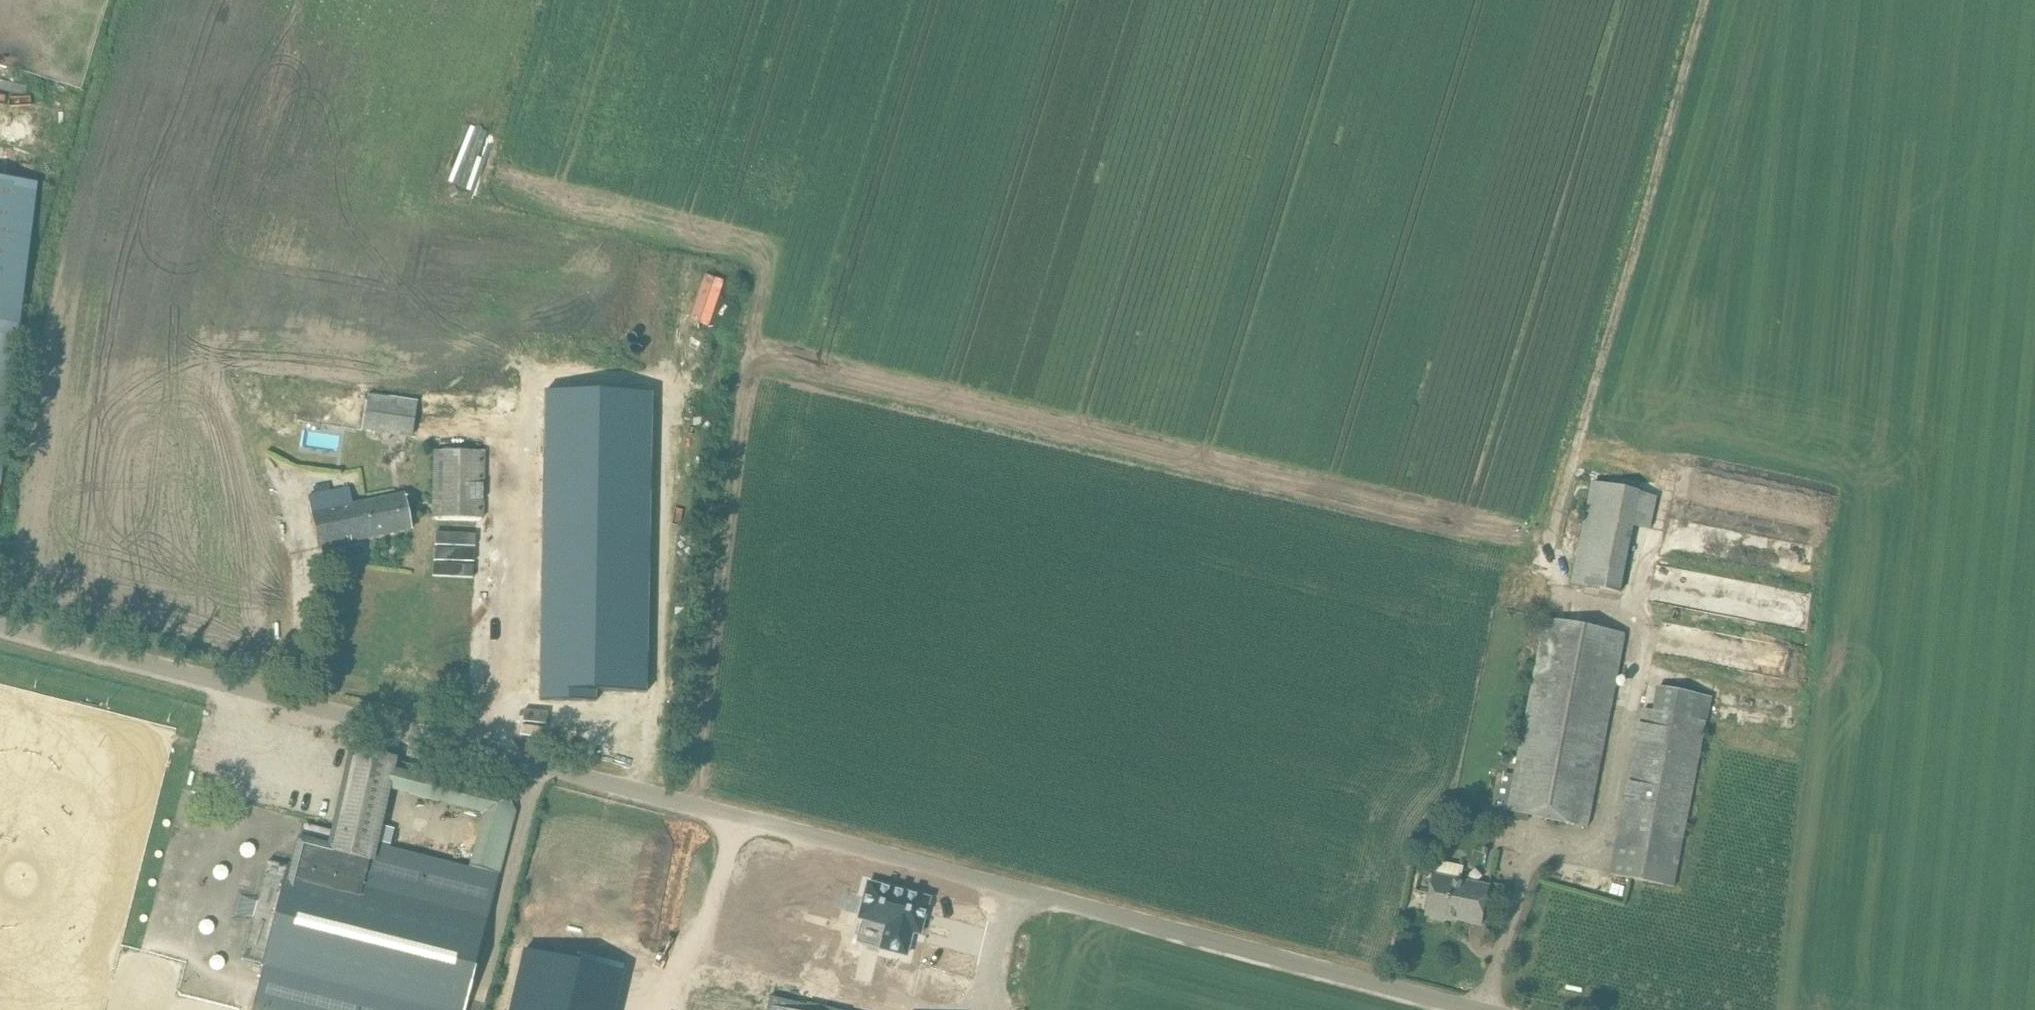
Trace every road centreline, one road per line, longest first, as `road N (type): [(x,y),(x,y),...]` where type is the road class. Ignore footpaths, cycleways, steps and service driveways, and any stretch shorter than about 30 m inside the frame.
road 1 (unclassified): [(1479,1009),(0,626)]
road 2 (track): [(1550,586),(1569,475),(1704,0)]

